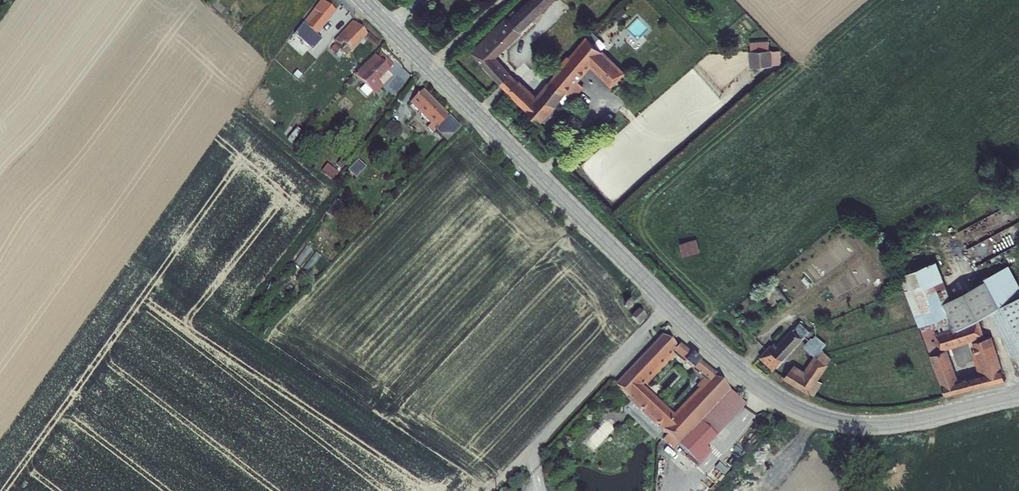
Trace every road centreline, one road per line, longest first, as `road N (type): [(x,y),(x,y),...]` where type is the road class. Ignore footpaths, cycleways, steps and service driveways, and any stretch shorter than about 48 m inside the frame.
road 1 (secondary): [(362,0),(671,306),(782,399),(822,417),(871,424),(1018,396)]
road 2 (track): [(495,490),(671,306)]

